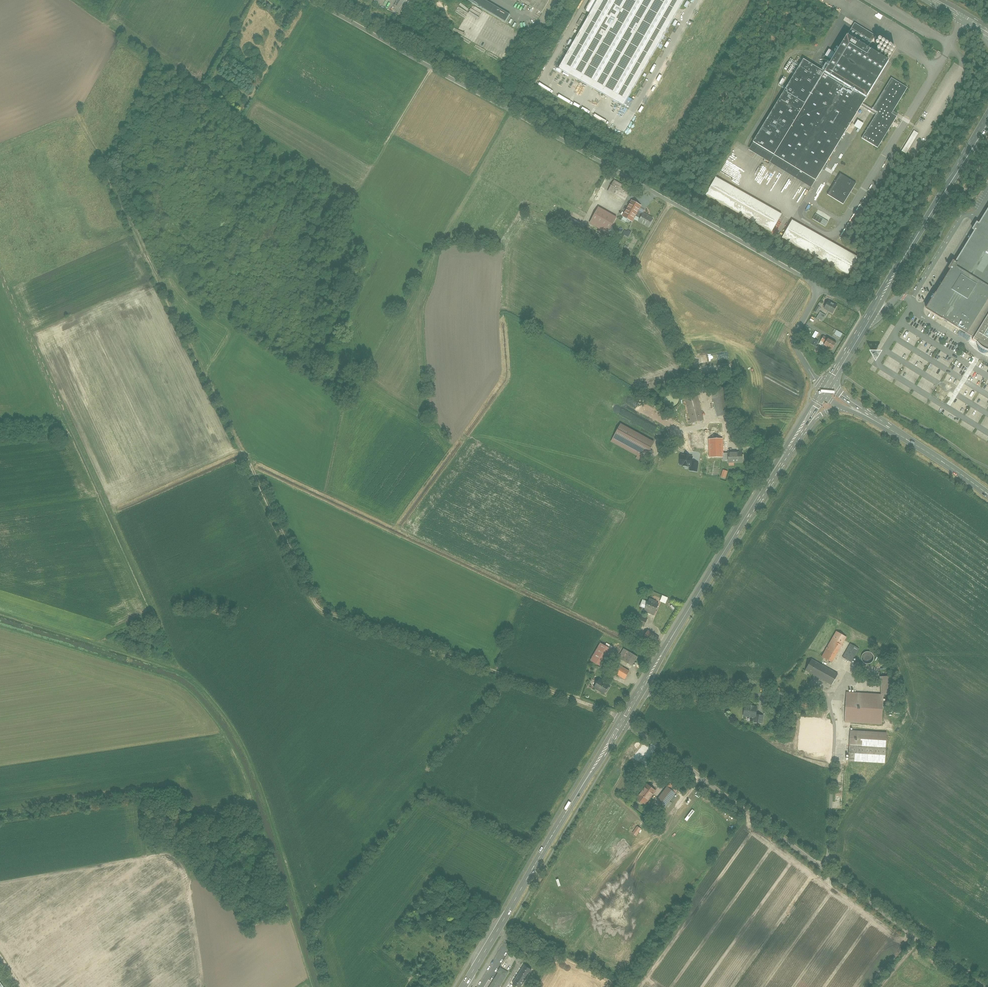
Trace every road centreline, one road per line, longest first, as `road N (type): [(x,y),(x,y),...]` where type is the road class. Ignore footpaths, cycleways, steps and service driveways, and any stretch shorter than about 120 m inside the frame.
road 1 (track): [(102,163),(316,606),(624,720)]
road 2 (residential): [(821,289),(313,0)]
road 3 (residential): [(624,720),(985,986)]
road 4 (primary): [(805,420),(624,720)]
road 5 (secondary): [(987,119),(824,387)]
road 6 (primary): [(624,720),(463,986)]

